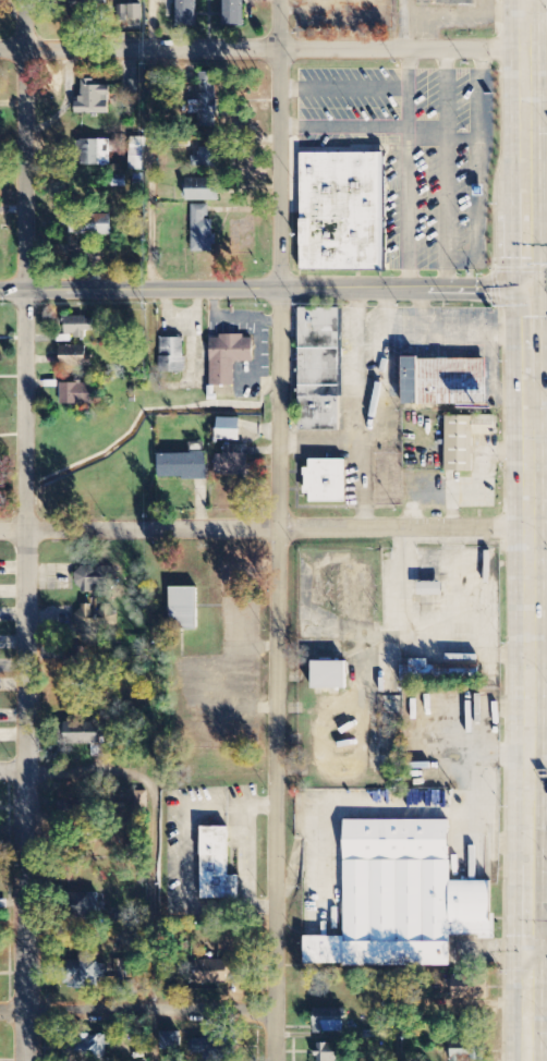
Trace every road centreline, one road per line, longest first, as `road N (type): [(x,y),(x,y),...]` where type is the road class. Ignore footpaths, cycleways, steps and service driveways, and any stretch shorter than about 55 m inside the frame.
road 1 (residential): [(273,1060),(276,0)]
road 2 (primary): [(527,953),(527,285)]
road 3 (residential): [(26,1060),(27,492)]
road 4 (residential): [(528,52),(0,54)]
road 5 (residential): [(527,526),(0,531)]
road 6 (tertiary): [(527,285),(0,289)]
road 7 (residential): [(27,474),(25,0)]
road 8 (primary): [(527,285),(528,0)]
road 9 (residential): [(272,1013),(0,1013)]
road 10 (residential): [(130,771),(0,771)]

